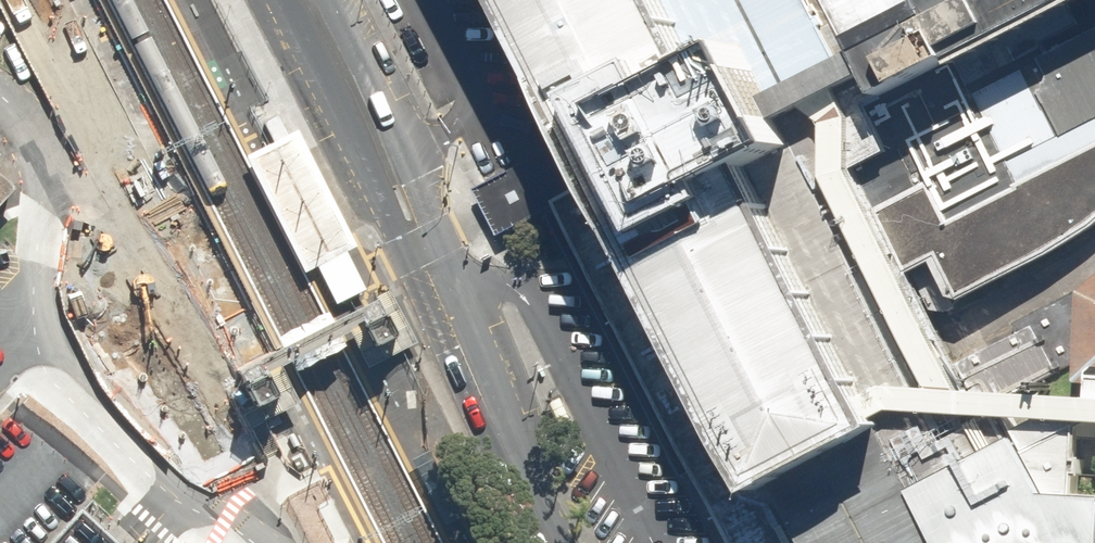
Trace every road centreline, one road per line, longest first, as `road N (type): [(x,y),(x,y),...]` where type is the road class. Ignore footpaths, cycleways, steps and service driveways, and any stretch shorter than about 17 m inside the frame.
road 1 (secondary): [(439,269),(384,196),(284,0)]
road 2 (secondary): [(575,542),(439,269)]
road 3 (secondary): [(334,0),(420,181),(439,269)]

